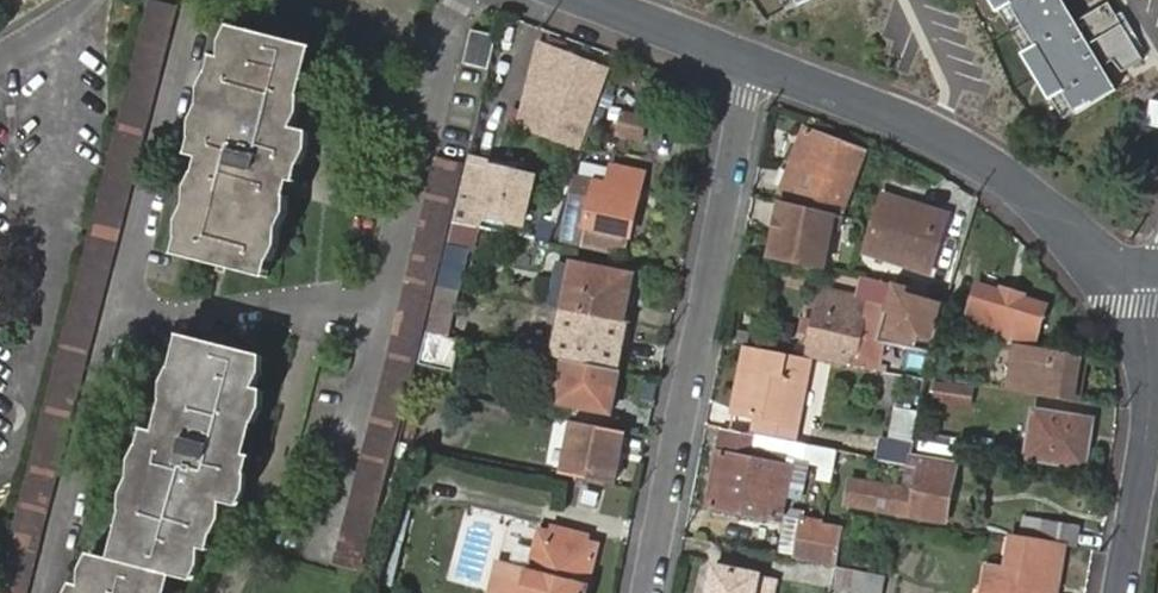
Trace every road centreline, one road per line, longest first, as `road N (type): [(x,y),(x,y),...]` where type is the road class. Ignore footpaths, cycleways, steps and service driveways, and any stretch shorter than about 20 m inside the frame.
road 1 (residential): [(753,63),(647,592)]
road 2 (residential): [(753,63),(937,132),(1028,195),(1093,253),(1145,273)]
road 3 (residential): [(382,305),(447,66),(331,0)]
road 4 (residential): [(202,0),(190,20),(115,322)]
road 5 (residential): [(1145,273),(1151,396),(1119,592)]
road 6 (residential): [(115,322),(44,592)]
road 7 (residential): [(382,305),(115,322)]
road 8 (residential): [(317,546),(382,305)]
road 9 (residential): [(597,0),(753,63)]

